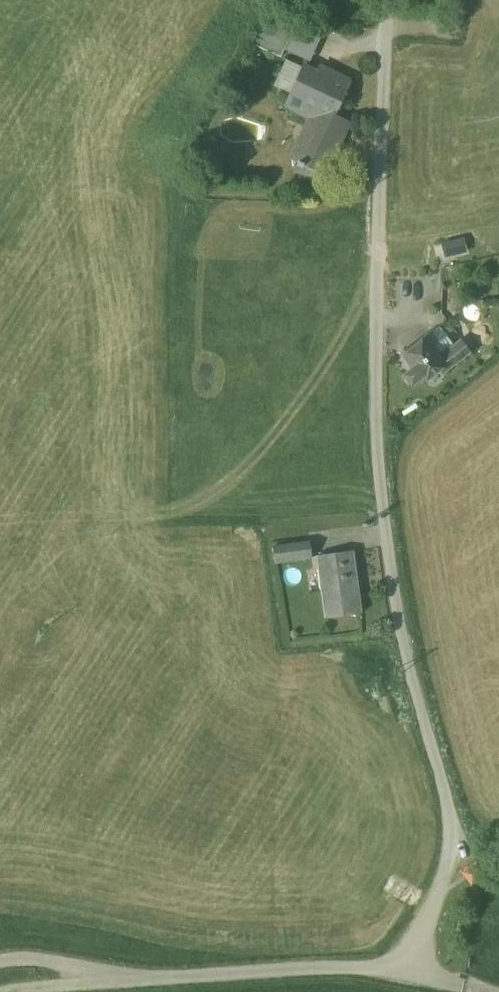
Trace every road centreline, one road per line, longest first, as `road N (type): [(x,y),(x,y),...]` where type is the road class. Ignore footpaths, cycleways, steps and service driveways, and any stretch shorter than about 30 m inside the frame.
road 1 (unclassified): [(385,0),(377,460),(400,632),(453,831),(418,940),(406,969),(126,979),(0,961)]
road 2 (track): [(126,979),(1,991)]

